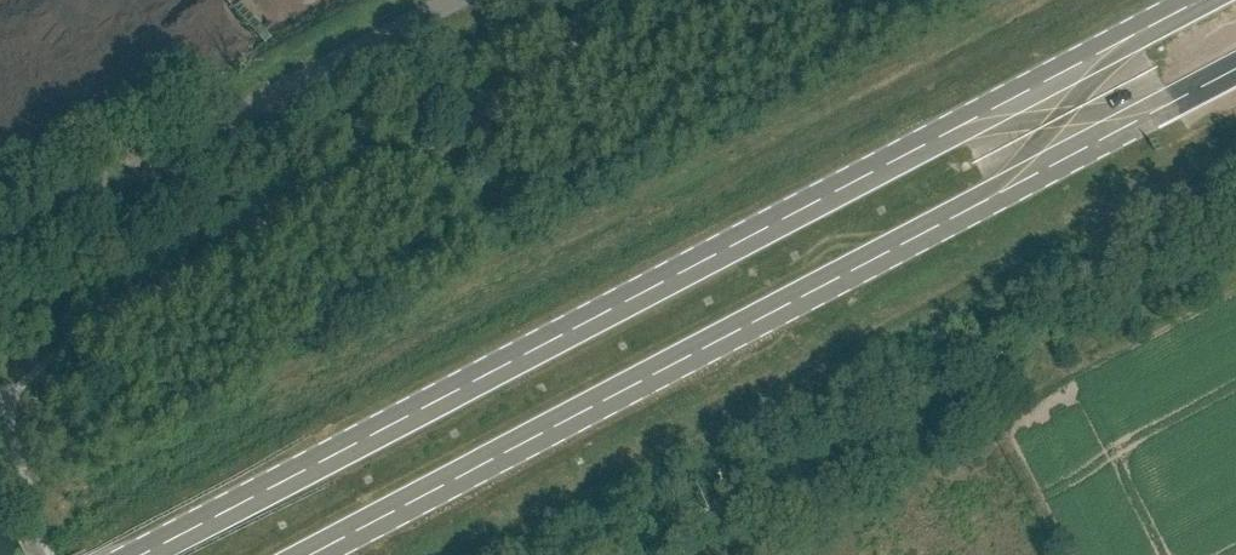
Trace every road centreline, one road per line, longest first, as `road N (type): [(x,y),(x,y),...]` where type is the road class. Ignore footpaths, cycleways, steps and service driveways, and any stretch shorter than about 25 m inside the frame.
road 1 (primary): [(1200,0),(137,554)]
road 2 (primary): [(311,554),(1235,69)]
road 3 (unclassified): [(0,240),(453,0)]

